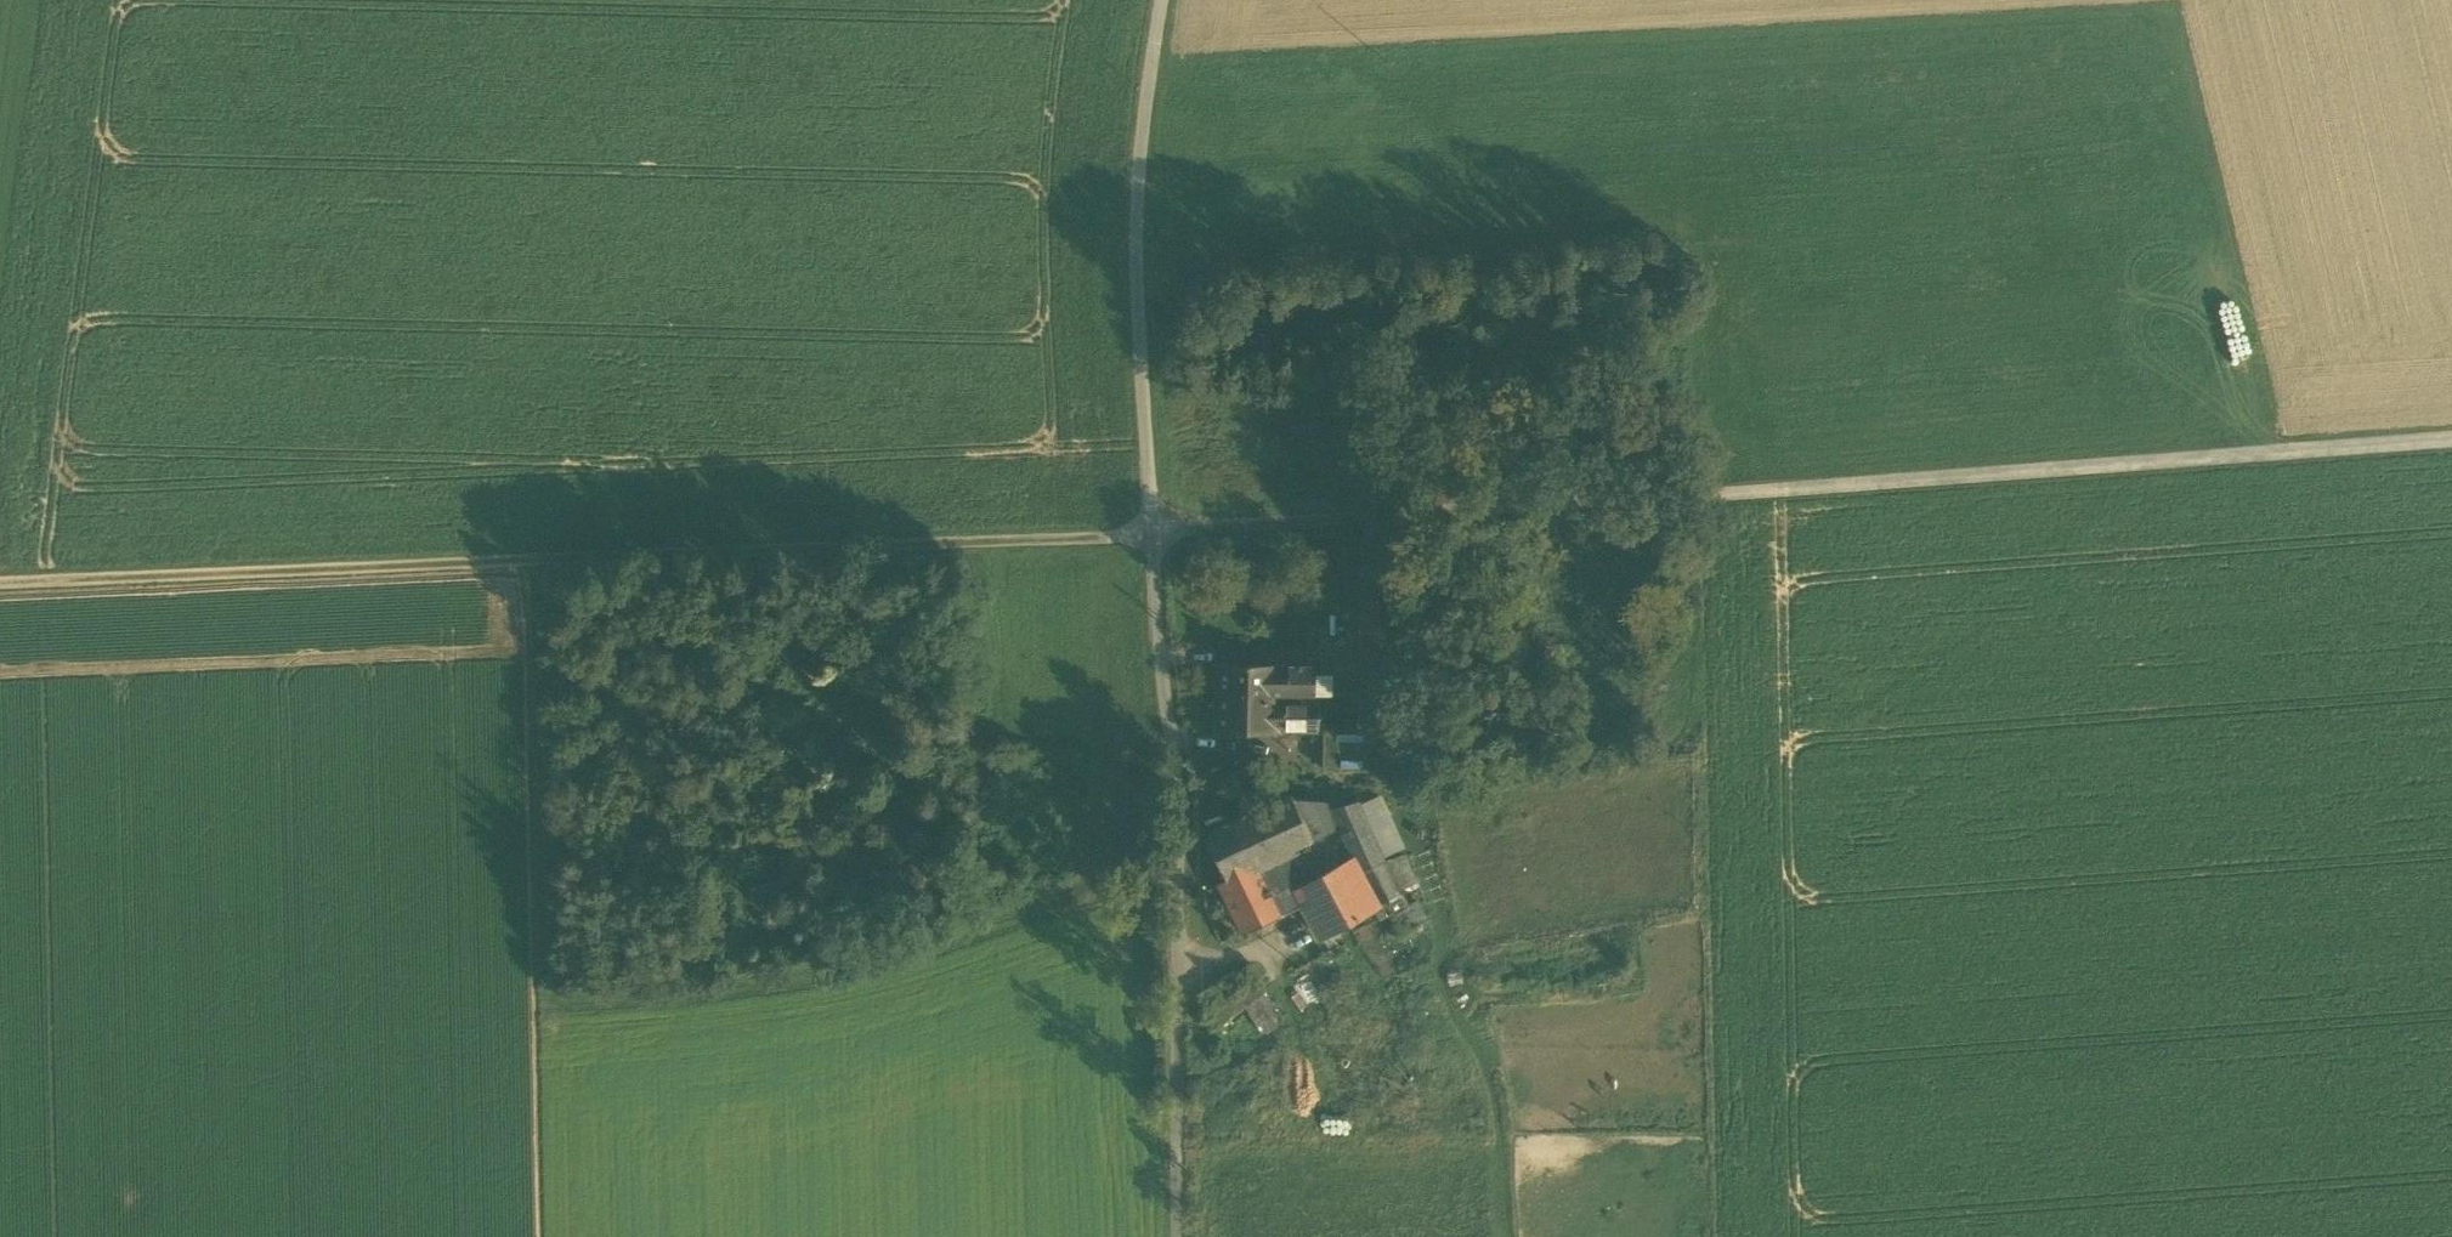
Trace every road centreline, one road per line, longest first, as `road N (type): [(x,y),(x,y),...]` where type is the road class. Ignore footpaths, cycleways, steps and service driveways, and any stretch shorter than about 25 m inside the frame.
road 1 (track): [(1150,537),(2451,441)]
road 2 (track): [(1150,537),(0,580)]
road 3 (unclassified): [(1178,1136),(1178,858),(1150,537)]
road 4 (unclassified): [(1162,0),(1144,91),(1133,273),(1150,537)]

